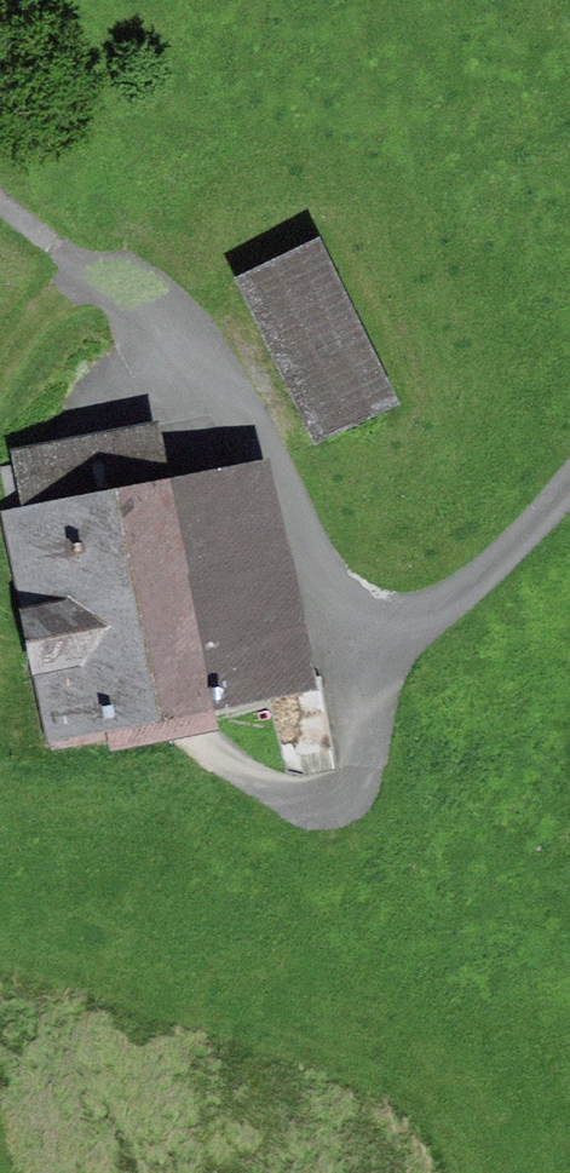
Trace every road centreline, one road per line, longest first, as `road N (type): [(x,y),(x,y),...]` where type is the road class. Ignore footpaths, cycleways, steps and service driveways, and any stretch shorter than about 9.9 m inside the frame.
road 1 (track): [(193,744),(299,798),(334,795),(358,767),(387,661),(404,637),(445,609),(569,492)]
road 2 (track): [(85,275),(199,351),(252,399),(299,453),(344,589),(404,637)]
road 3 (track): [(0,371),(21,328),(85,275)]

